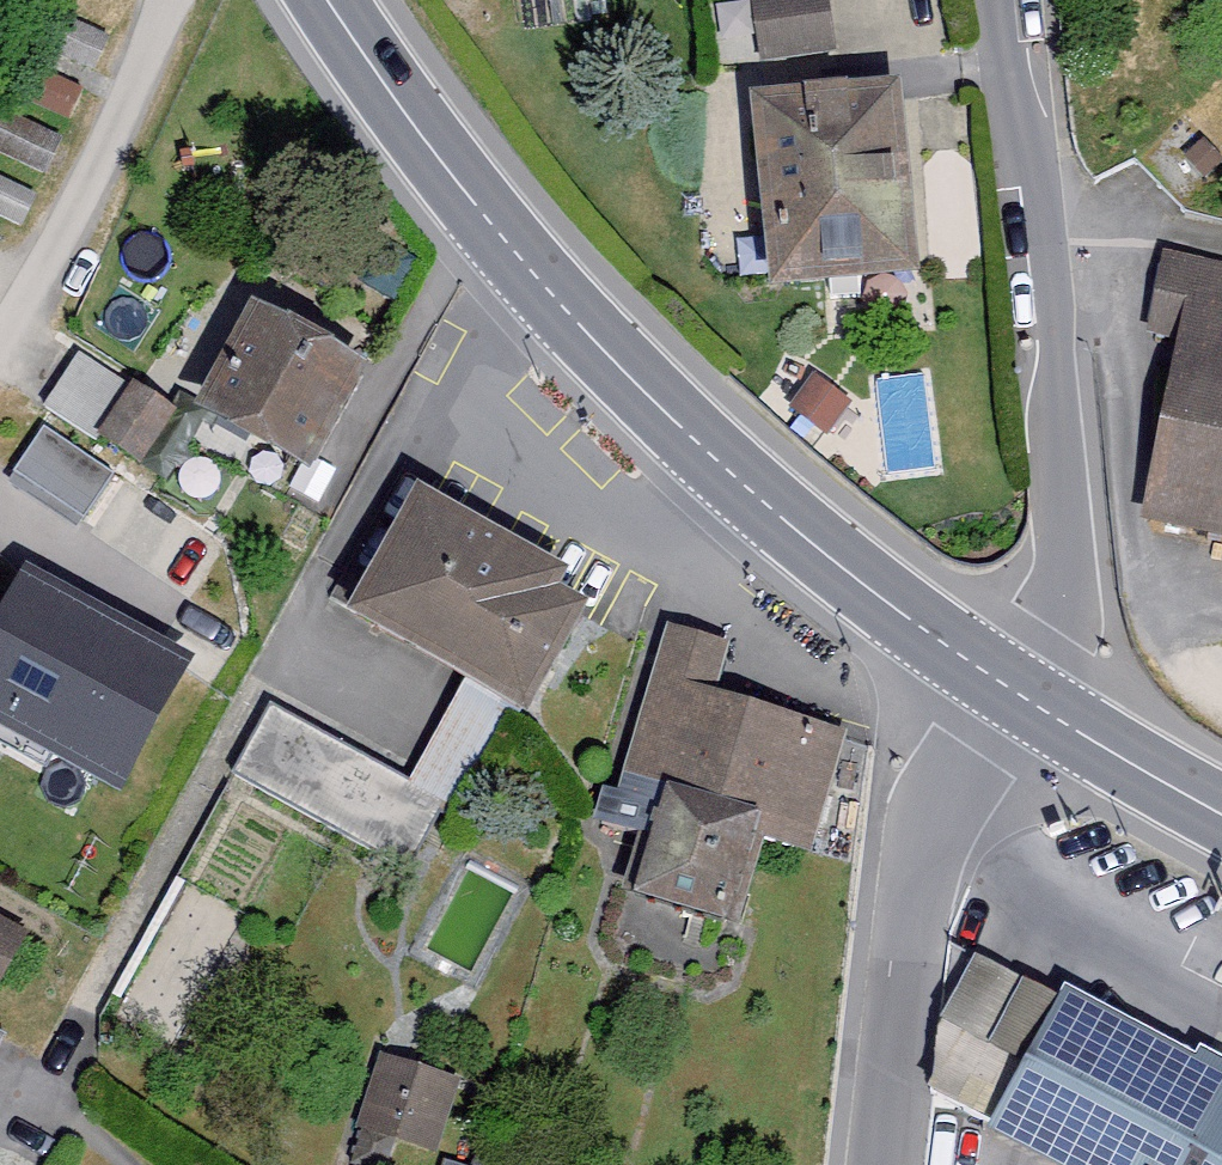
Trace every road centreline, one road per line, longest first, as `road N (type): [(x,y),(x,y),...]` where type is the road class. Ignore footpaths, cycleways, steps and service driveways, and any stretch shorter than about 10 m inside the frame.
road 1 (residential): [(2,1164),(259,694),(430,426),(543,286)]
road 2 (residential): [(1009,0),(1071,501),(1025,699)]
road 3 (primary): [(543,286),(781,517),(1025,699)]
road 4 (residential): [(1025,699),(934,821),(883,1164)]
road 5 (residential): [(0,372),(172,0)]
road 6 (primary): [(309,0),(543,286)]
road 7 (primary): [(1025,699),(1221,815)]

